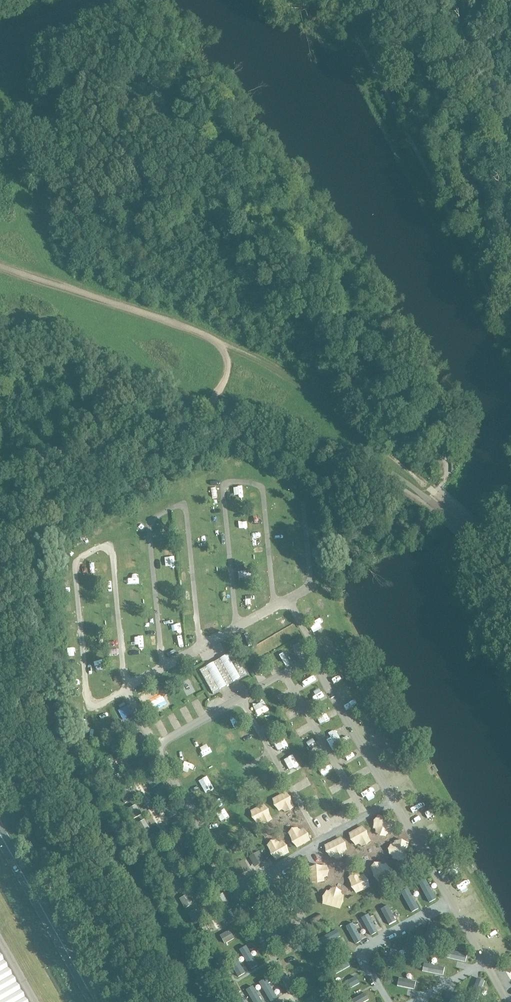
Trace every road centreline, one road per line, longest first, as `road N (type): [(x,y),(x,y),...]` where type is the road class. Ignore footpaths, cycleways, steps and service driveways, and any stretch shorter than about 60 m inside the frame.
road 1 (primary): [(0,836),(95,1001)]

